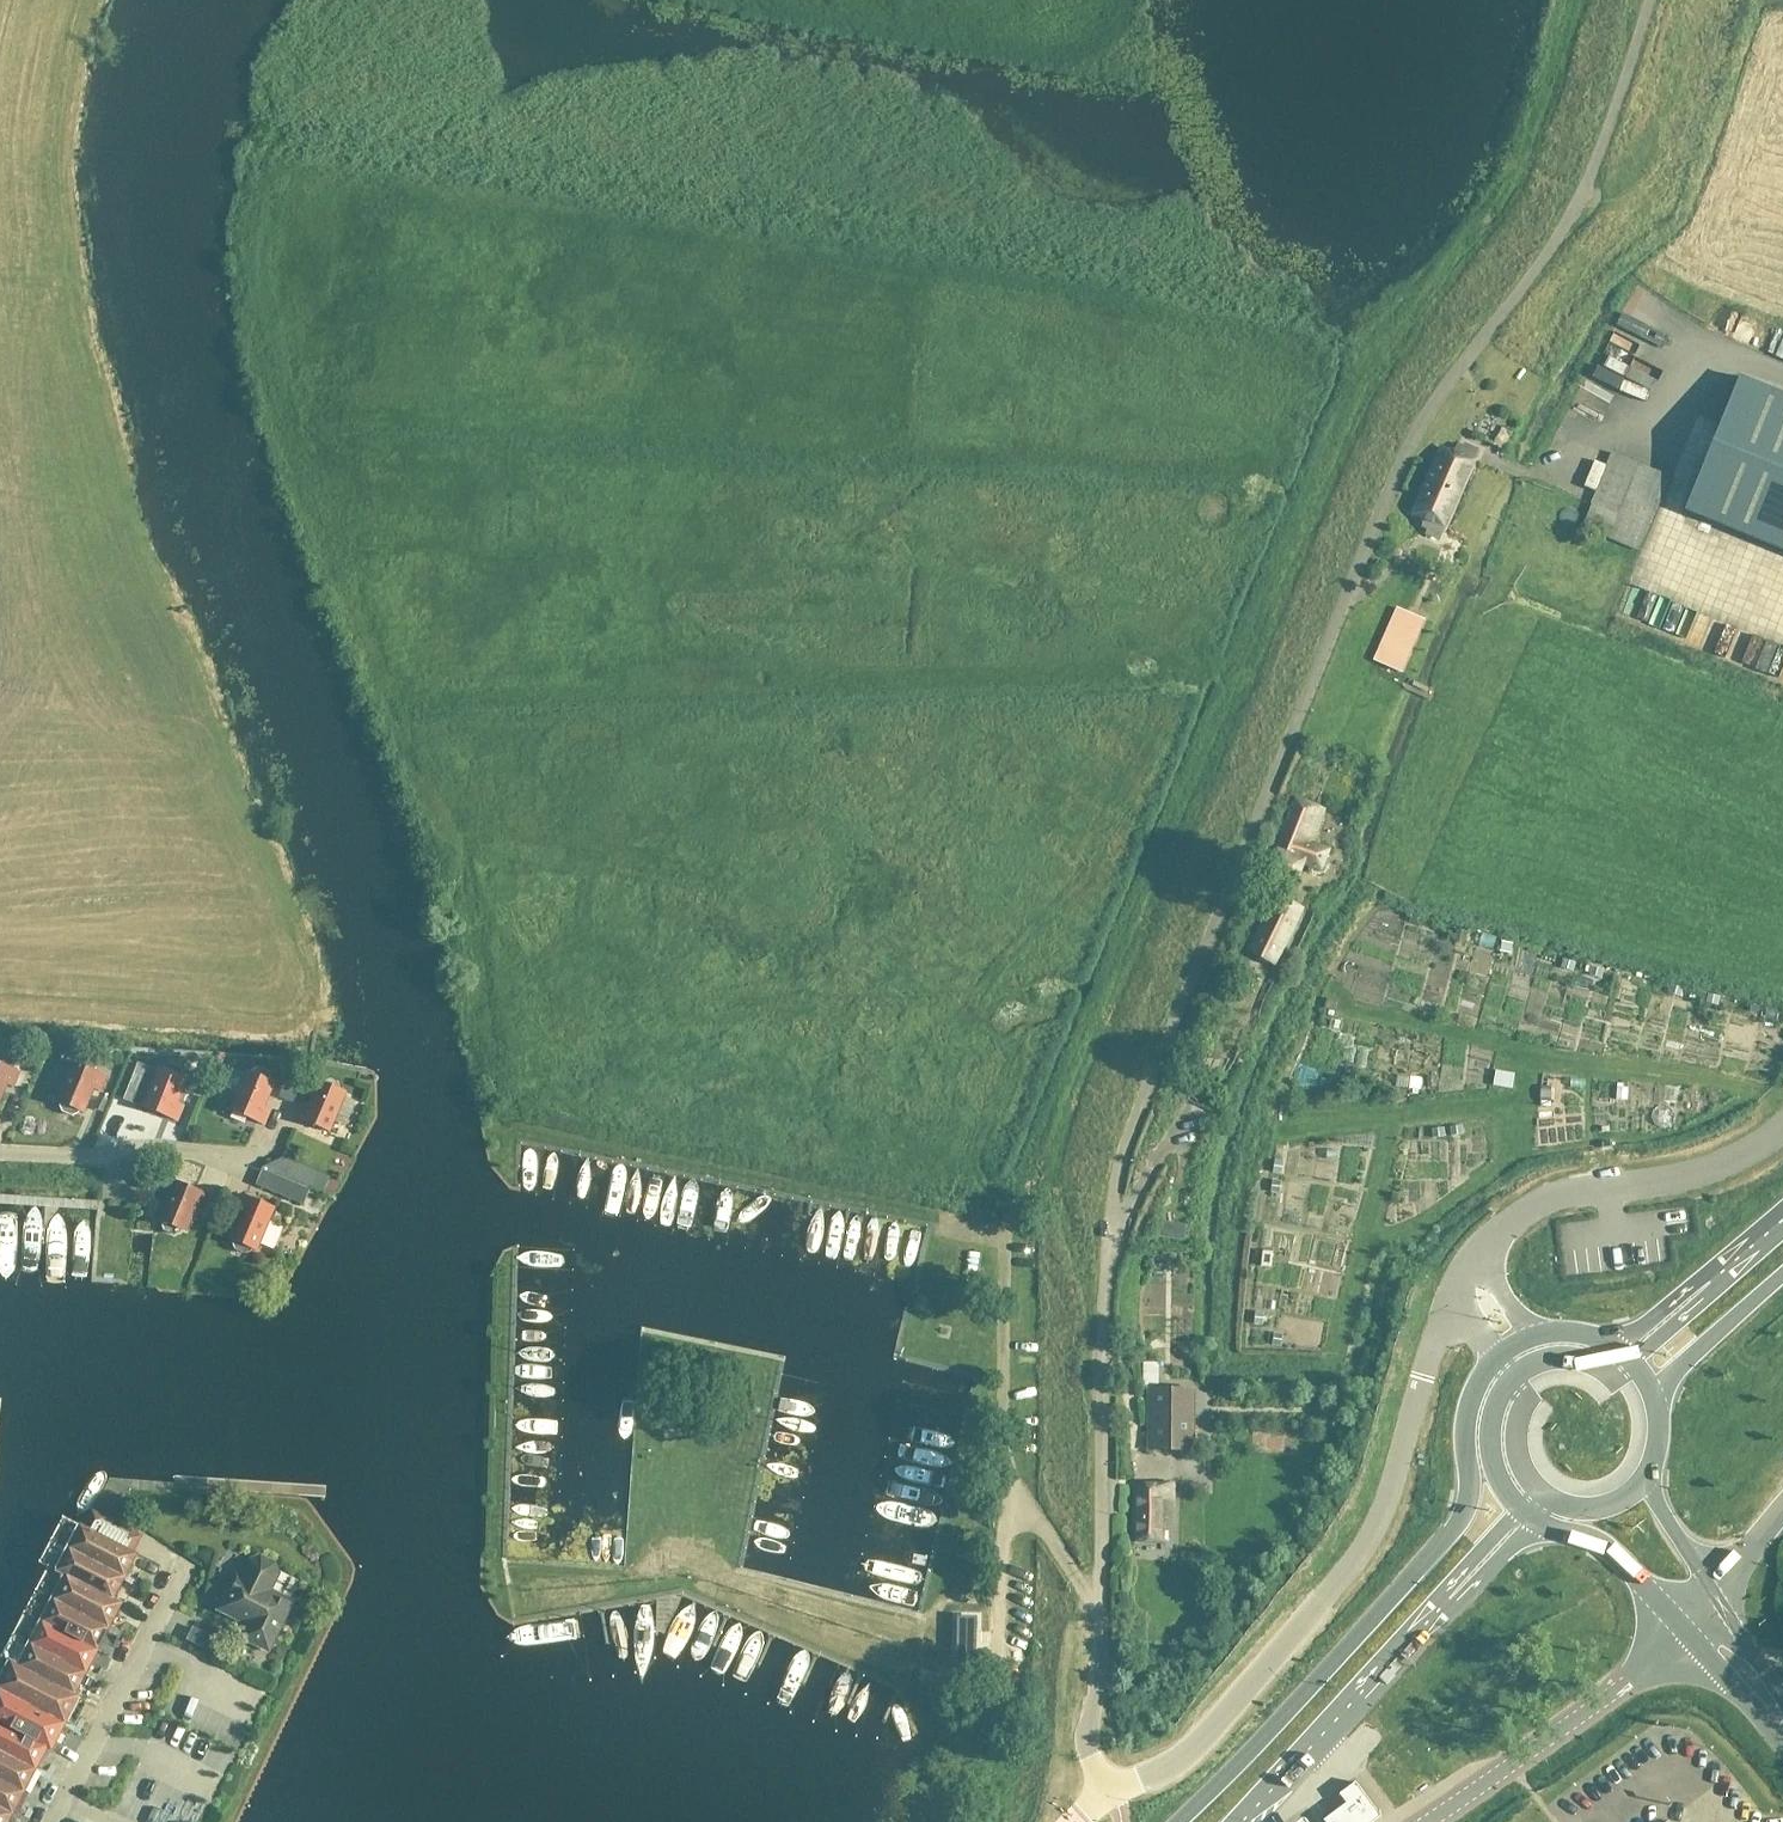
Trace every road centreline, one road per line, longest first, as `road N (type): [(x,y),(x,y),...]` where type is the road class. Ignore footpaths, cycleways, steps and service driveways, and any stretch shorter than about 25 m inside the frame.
road 1 (unclassified): [(1103,1793),(1085,1748),(1097,1696),(1106,1290),(1122,1149),(1414,434),(1572,211),(1648,0)]
road 2 (unclassified): [(1457,1289),(1363,1547),(1169,1774),(1103,1793)]
road 3 (primary): [(1496,1360),(1467,1409),(1462,1511),(1181,1821)]
road 4 (unclassified): [(1478,1262),(1545,1202),(1709,1171),(1782,1128)]
road 5 (primary): [(1239,1821),(1453,1594)]
road 6 (tertiary): [(1431,1821),(1682,1638)]
road 7 (residential): [(53,1821),(182,1569)]
road 8 (residential): [(0,1155),(97,1158),(152,1148),(246,1159)]
road 9 (primary): [(1537,1523),(1591,1541),(1682,1638)]
road 10 (primary): [(1653,1393),(1782,1278)]
road 11 (primary): [(1682,1638),(1782,1743)]
road 12 (primary): [(1718,1599),(1646,1474)]
road 13 (primary): [(1510,1380),(1493,1408),(1489,1446),(1498,1481),(1519,1510)]
road 14 (primary): [(1632,1363),(1607,1371),(1562,1359),(1510,1380)]
road 15 (primary): [(1510,1380),(1520,1407),(1517,1461),(1541,1494)]
road 16 (primary): [(1782,1703),(1718,1599)]
road 17 (primary): [(1541,1494),(1568,1508),(1600,1509),(1646,1474)]

